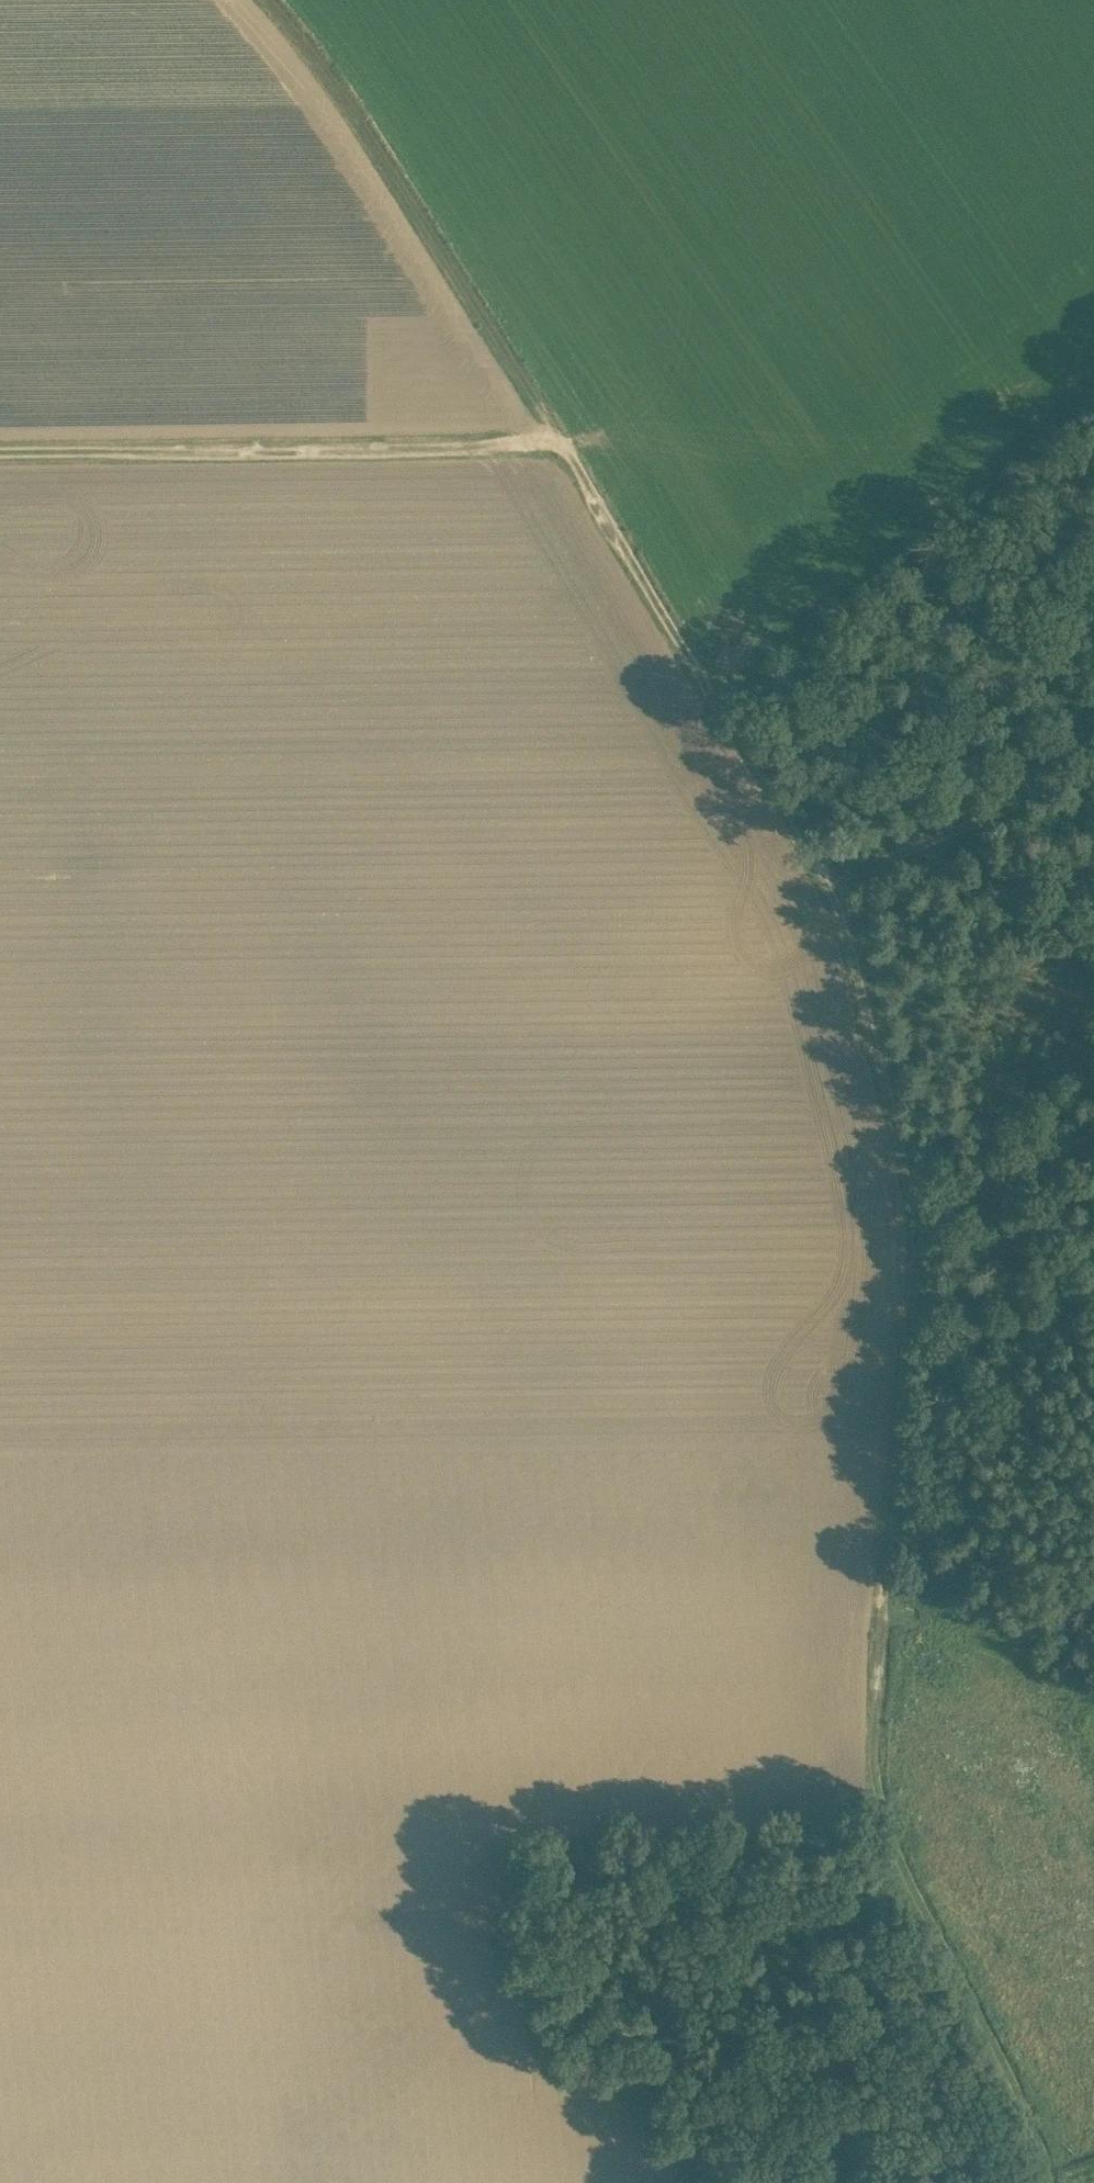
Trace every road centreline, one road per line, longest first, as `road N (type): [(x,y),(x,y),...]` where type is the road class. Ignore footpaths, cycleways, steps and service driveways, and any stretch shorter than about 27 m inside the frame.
road 1 (track): [(1045,2182),(882,1844),(866,1786),(926,1256),(909,1159),(831,889)]
road 2 (track): [(571,446),(0,450)]
road 3 (track): [(571,446),(279,0)]
road 4 (track): [(831,889),(571,446)]
road 5 (track): [(1093,762),(831,889)]

